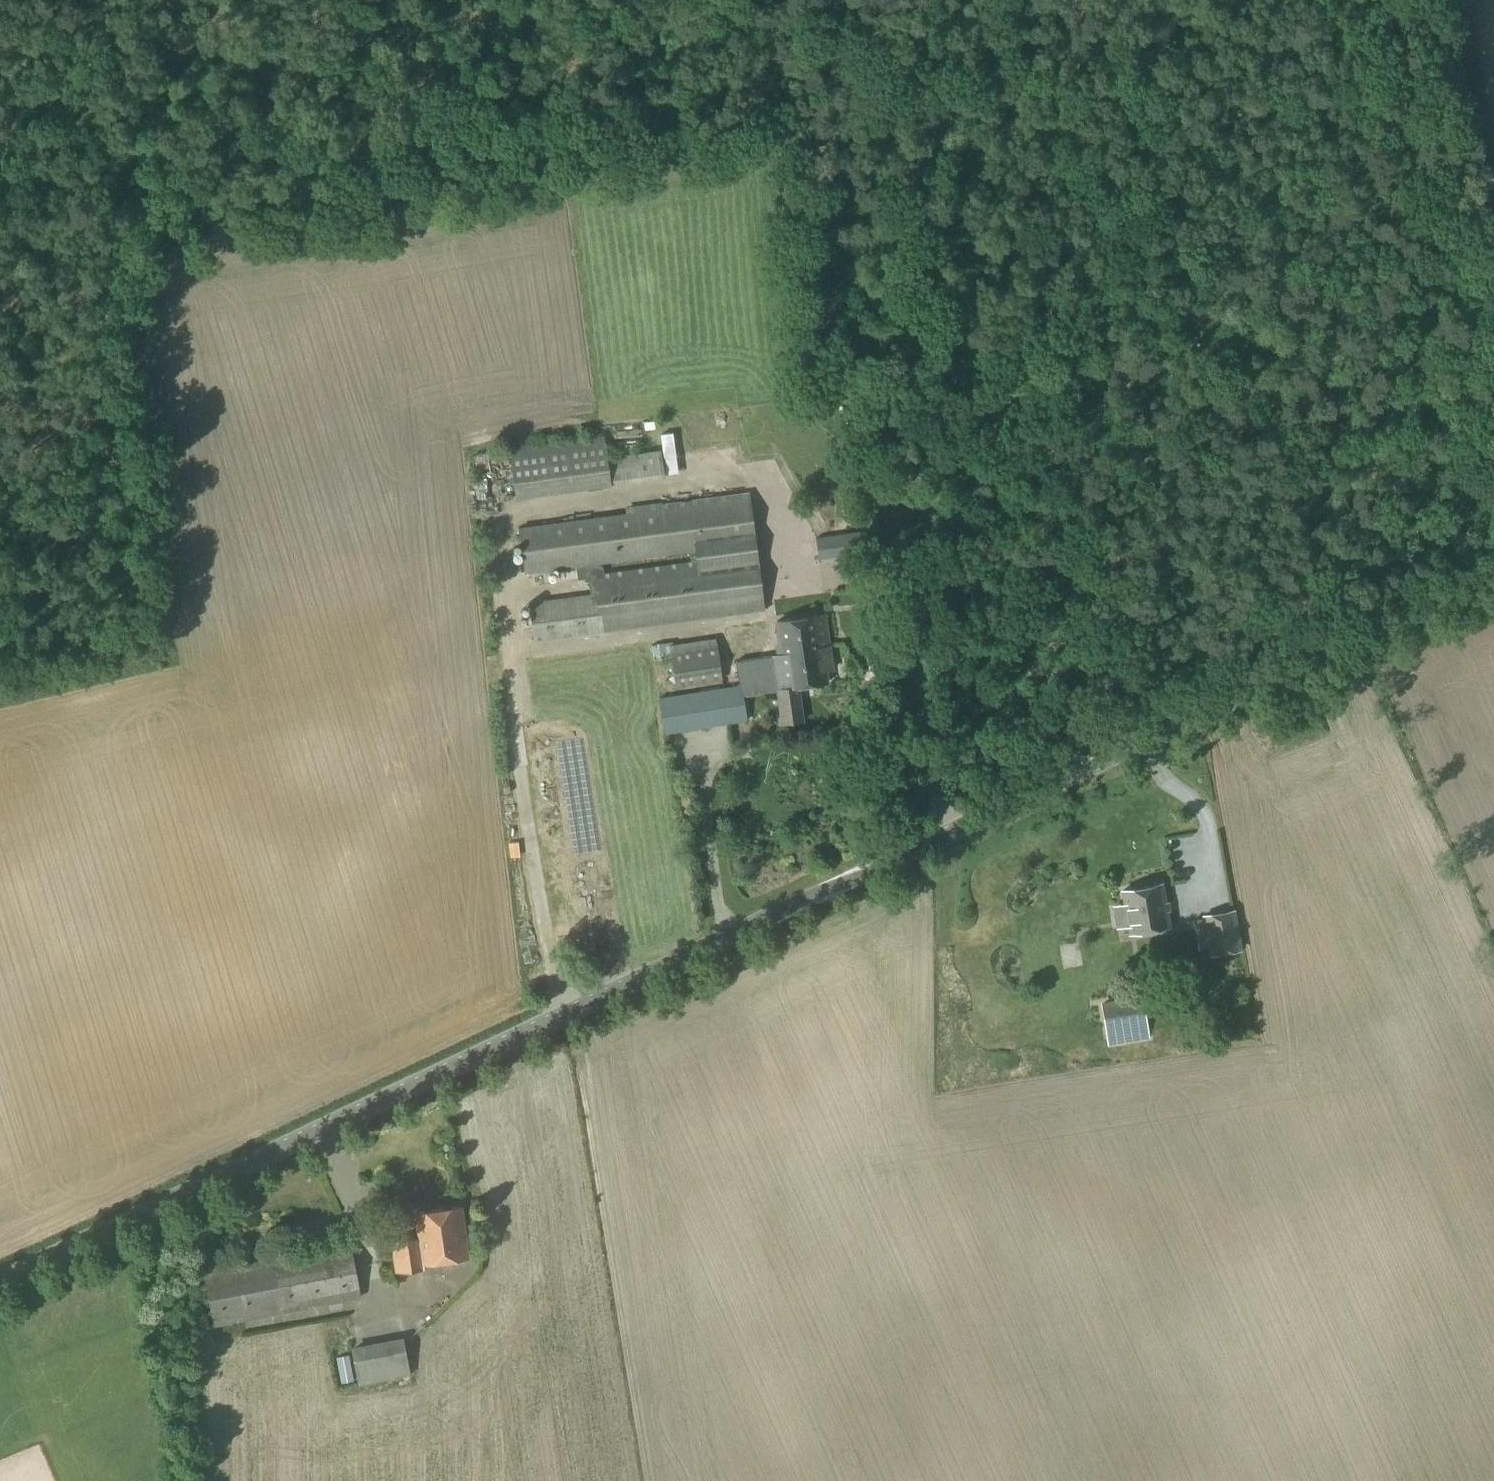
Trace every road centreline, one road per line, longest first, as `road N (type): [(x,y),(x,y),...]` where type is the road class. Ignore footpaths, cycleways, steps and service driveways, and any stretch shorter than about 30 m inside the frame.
road 1 (tertiary): [(0,1283),(1493,580)]

